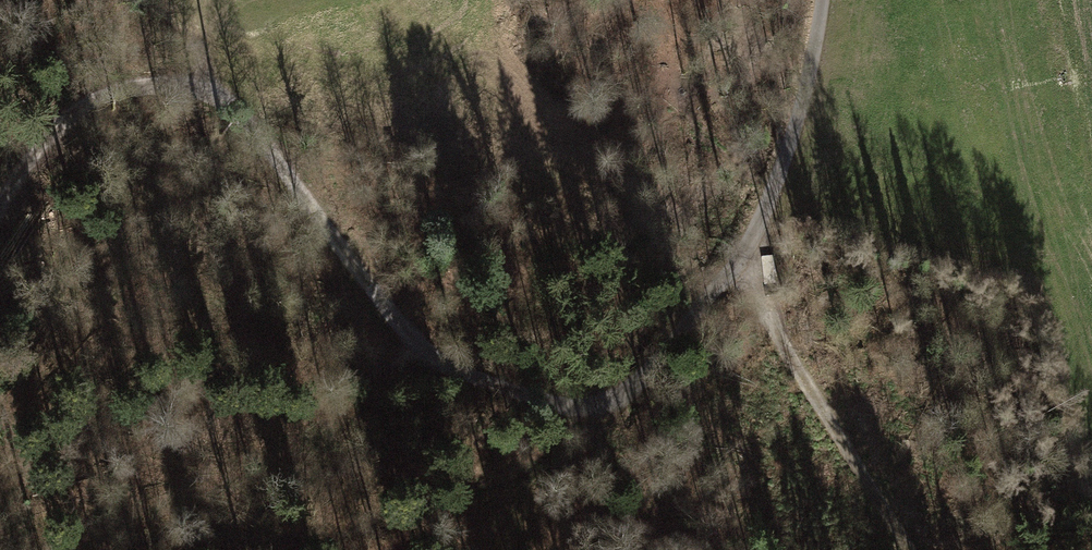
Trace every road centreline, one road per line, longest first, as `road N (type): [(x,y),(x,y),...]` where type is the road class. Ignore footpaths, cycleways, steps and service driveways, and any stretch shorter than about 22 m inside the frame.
road 1 (track): [(0,209),(59,123),(130,93),(228,101),(288,168),(369,289),(436,371),(575,407),(644,370),(745,276),(777,210),(820,0)]
road 2 (track): [(745,276),(910,549)]
road 3 (track): [(228,101),(177,42),(157,0)]

